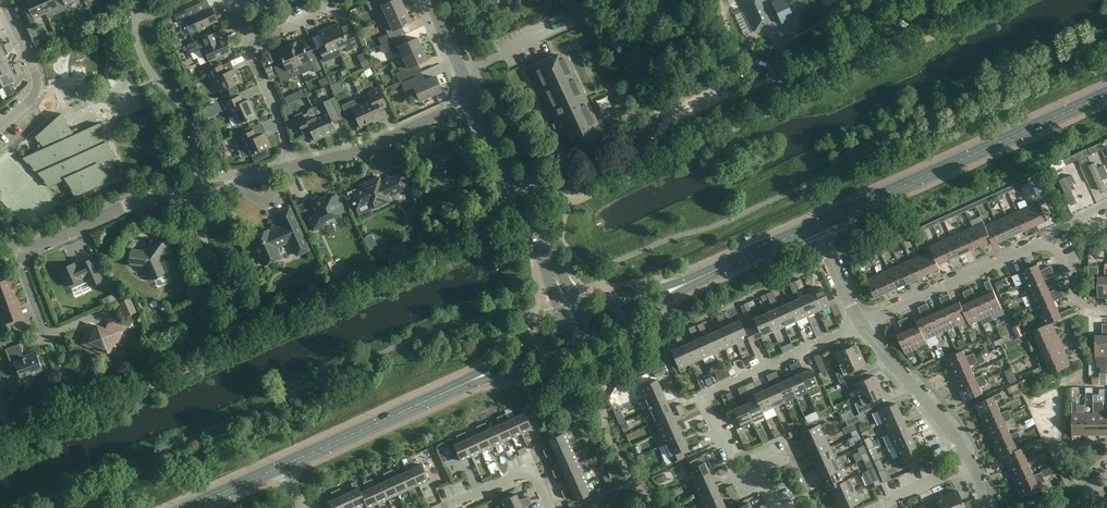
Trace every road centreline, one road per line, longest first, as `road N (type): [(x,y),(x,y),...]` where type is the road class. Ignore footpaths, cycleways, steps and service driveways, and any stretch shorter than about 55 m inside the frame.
road 1 (residential): [(0,452),(463,251),(497,211),(520,200)]
road 2 (secondary): [(815,225),(1106,93)]
road 3 (residential): [(520,200),(554,188),(570,204),(796,99)]
road 4 (residential): [(862,324),(1051,239),(1082,302),(1106,311)]
road 5 (residential): [(862,324),(702,397),(738,479),(759,470)]
road 6 (tertiary): [(292,167),(137,202),(24,245)]
road 7 (tertiary): [(474,99),(350,155),(292,167)]
road 8 (secondary): [(284,465),(459,386)]
road 9 (unclassified): [(862,324),(971,461)]
road 10 (residential): [(3,0),(37,87),(0,128)]
road 11 (residential): [(550,507),(532,469),(446,507)]
road 12 (secondary): [(459,386),(584,342)]
road 13 (secondary): [(584,342),(699,278)]
road 14 (residential): [(292,167),(281,118),(247,46)]
road 15 (secondary): [(699,278),(815,225)]
road 16 (secondary): [(569,324),(459,386)]
road 17 (secondary): [(699,278),(582,318)]

